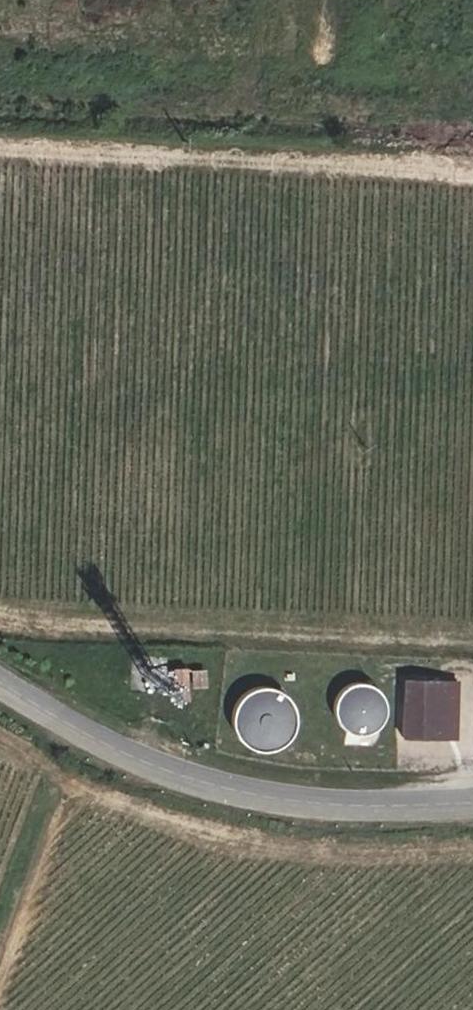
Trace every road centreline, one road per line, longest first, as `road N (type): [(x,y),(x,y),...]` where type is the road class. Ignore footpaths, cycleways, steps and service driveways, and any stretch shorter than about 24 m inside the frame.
road 1 (tertiary): [(0,683),(134,756),(227,788),(326,803),(472,802)]
road 2 (track): [(472,639),(0,611)]
road 3 (track): [(472,167),(0,146)]
road 4 (track): [(67,785),(248,842),(337,855),(472,852)]
road 5 (track): [(0,984),(67,785),(0,733)]

